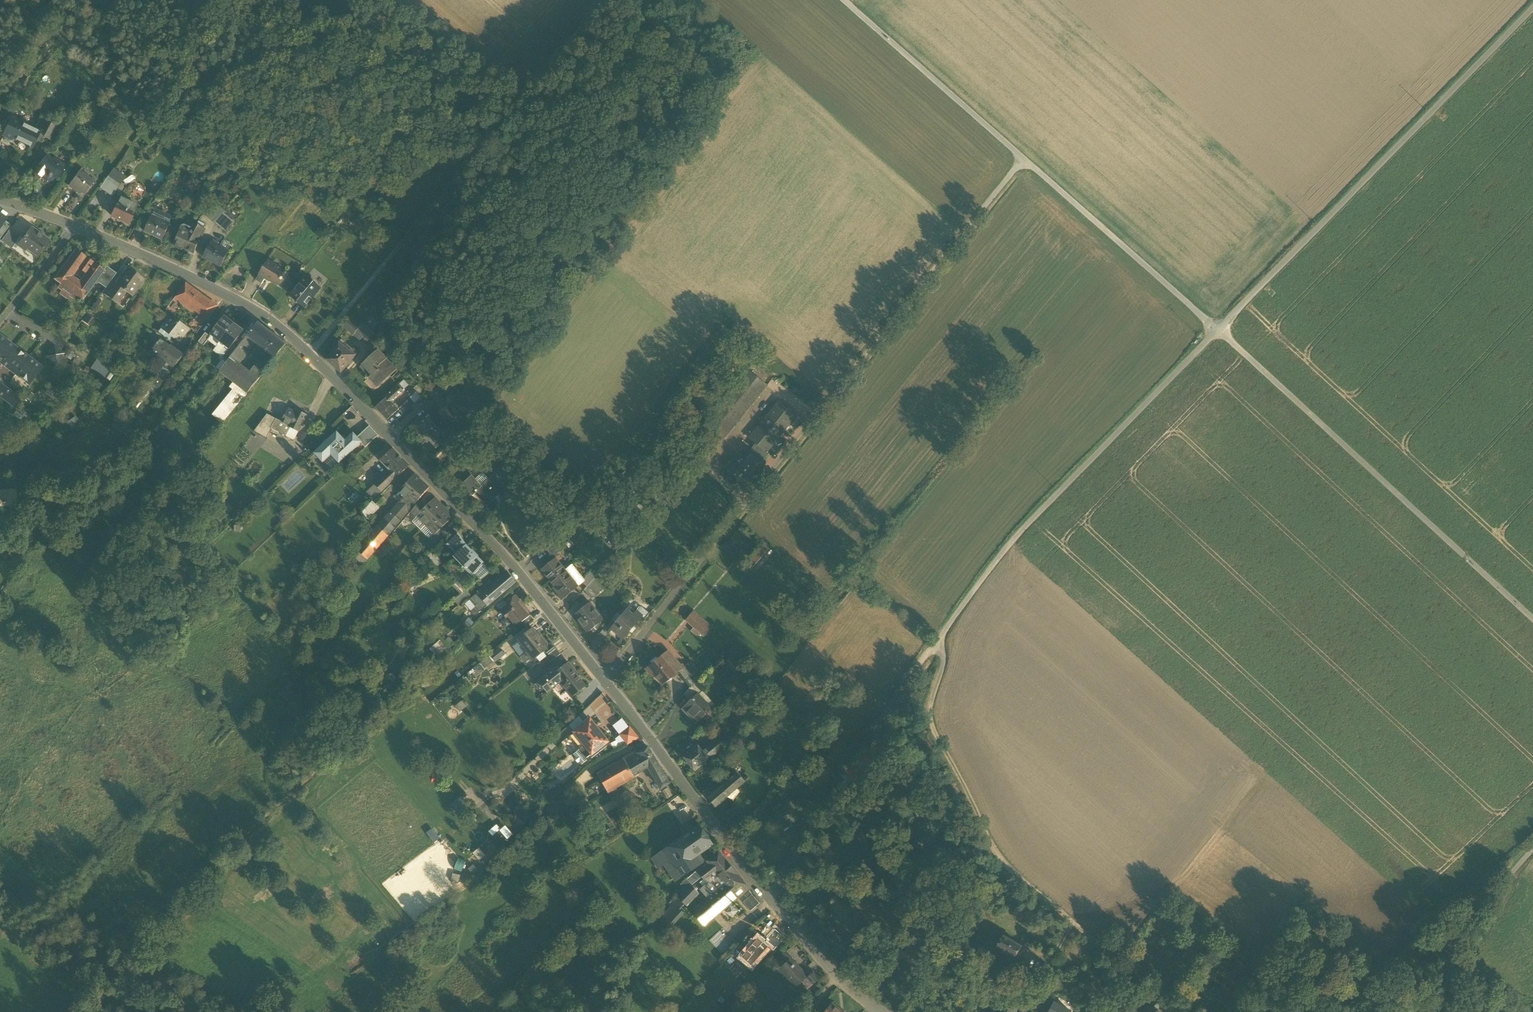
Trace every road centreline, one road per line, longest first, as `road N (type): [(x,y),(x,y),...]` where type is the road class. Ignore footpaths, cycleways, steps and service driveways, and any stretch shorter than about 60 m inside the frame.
road 1 (track): [(842,0),(1532,621)]
road 2 (track): [(940,638),(1008,542),(1532,5)]
road 3 (tertiary): [(604,677),(388,428),(255,310),(187,273),(0,201)]
road 4 (track): [(310,353),(605,0)]
road 5 (tertiary): [(883,1011),(838,976),(770,898),(604,677)]
road 6 (track): [(940,638),(930,721),(999,863),(1117,954)]
road 7 (unclassified): [(604,677),(827,404)]
road 8 (track): [(827,404),(1024,159)]
road 9 (track): [(1532,847),(1426,967),(1397,1011)]

